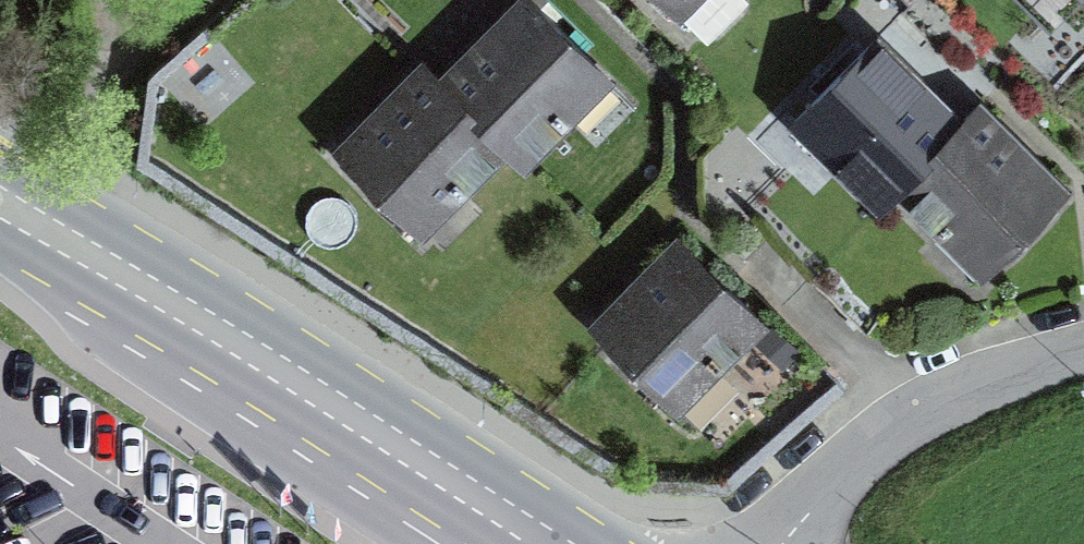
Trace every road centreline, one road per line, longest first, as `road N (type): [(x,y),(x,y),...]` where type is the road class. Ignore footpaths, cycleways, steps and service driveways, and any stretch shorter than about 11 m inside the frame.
road 1 (primary): [(550,543),(0,203)]
road 2 (residential): [(784,543),(846,470),(911,415),(976,382),(1083,348)]
road 3 (track): [(16,212),(100,87),(114,51),(107,0)]

